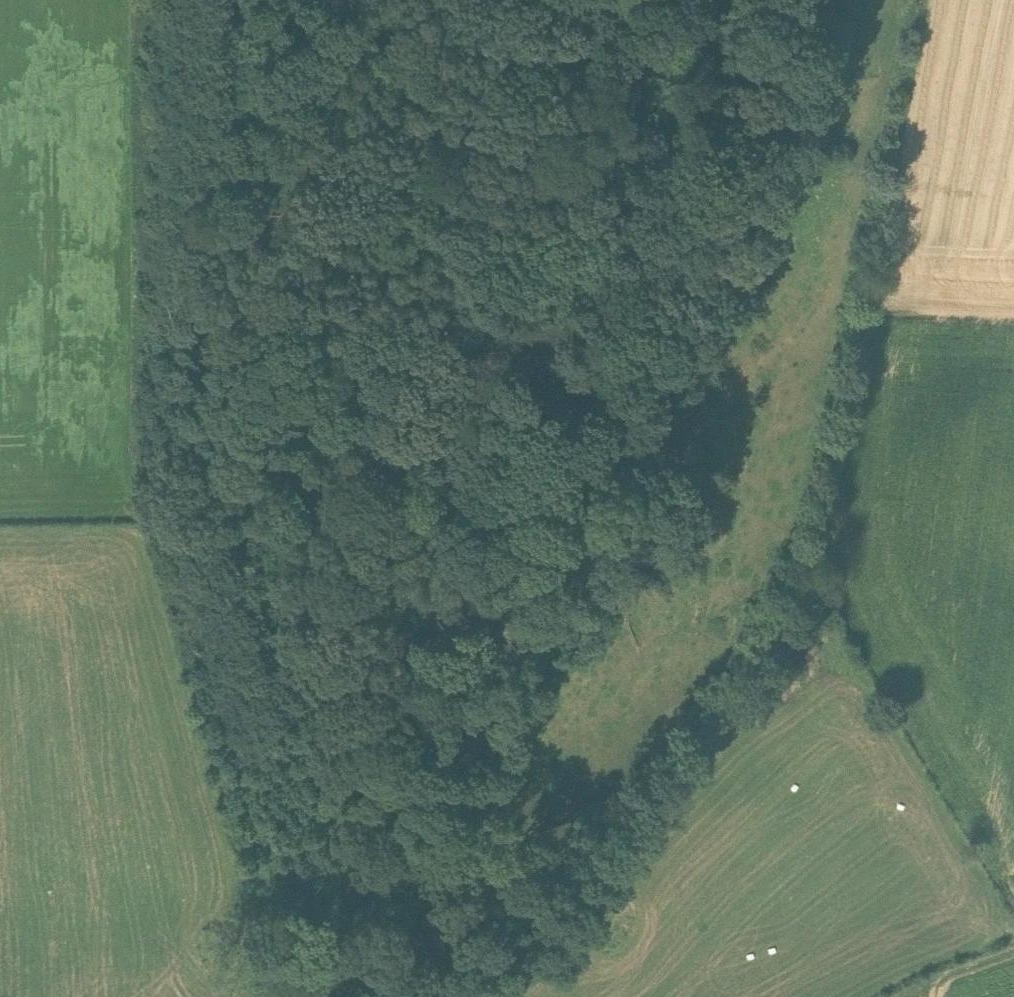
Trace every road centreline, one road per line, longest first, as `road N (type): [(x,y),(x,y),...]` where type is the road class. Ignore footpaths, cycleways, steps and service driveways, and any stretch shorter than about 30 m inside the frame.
road 1 (track): [(898,996),(1013,949)]

